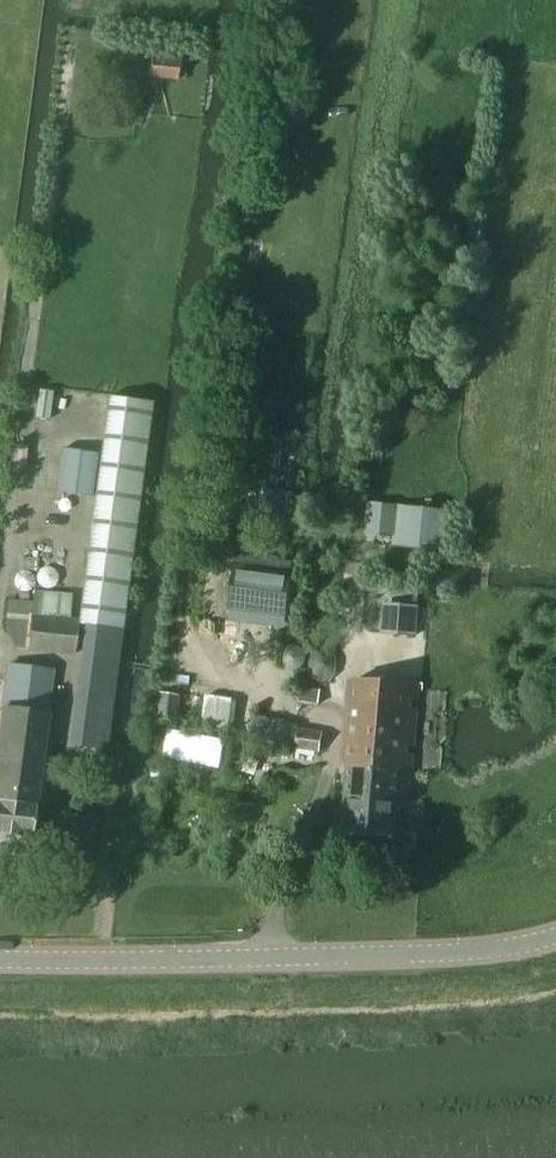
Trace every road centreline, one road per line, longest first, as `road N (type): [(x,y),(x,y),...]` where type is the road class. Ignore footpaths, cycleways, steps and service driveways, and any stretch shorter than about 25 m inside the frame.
road 1 (tertiary): [(0,960),(460,954),(555,936)]

